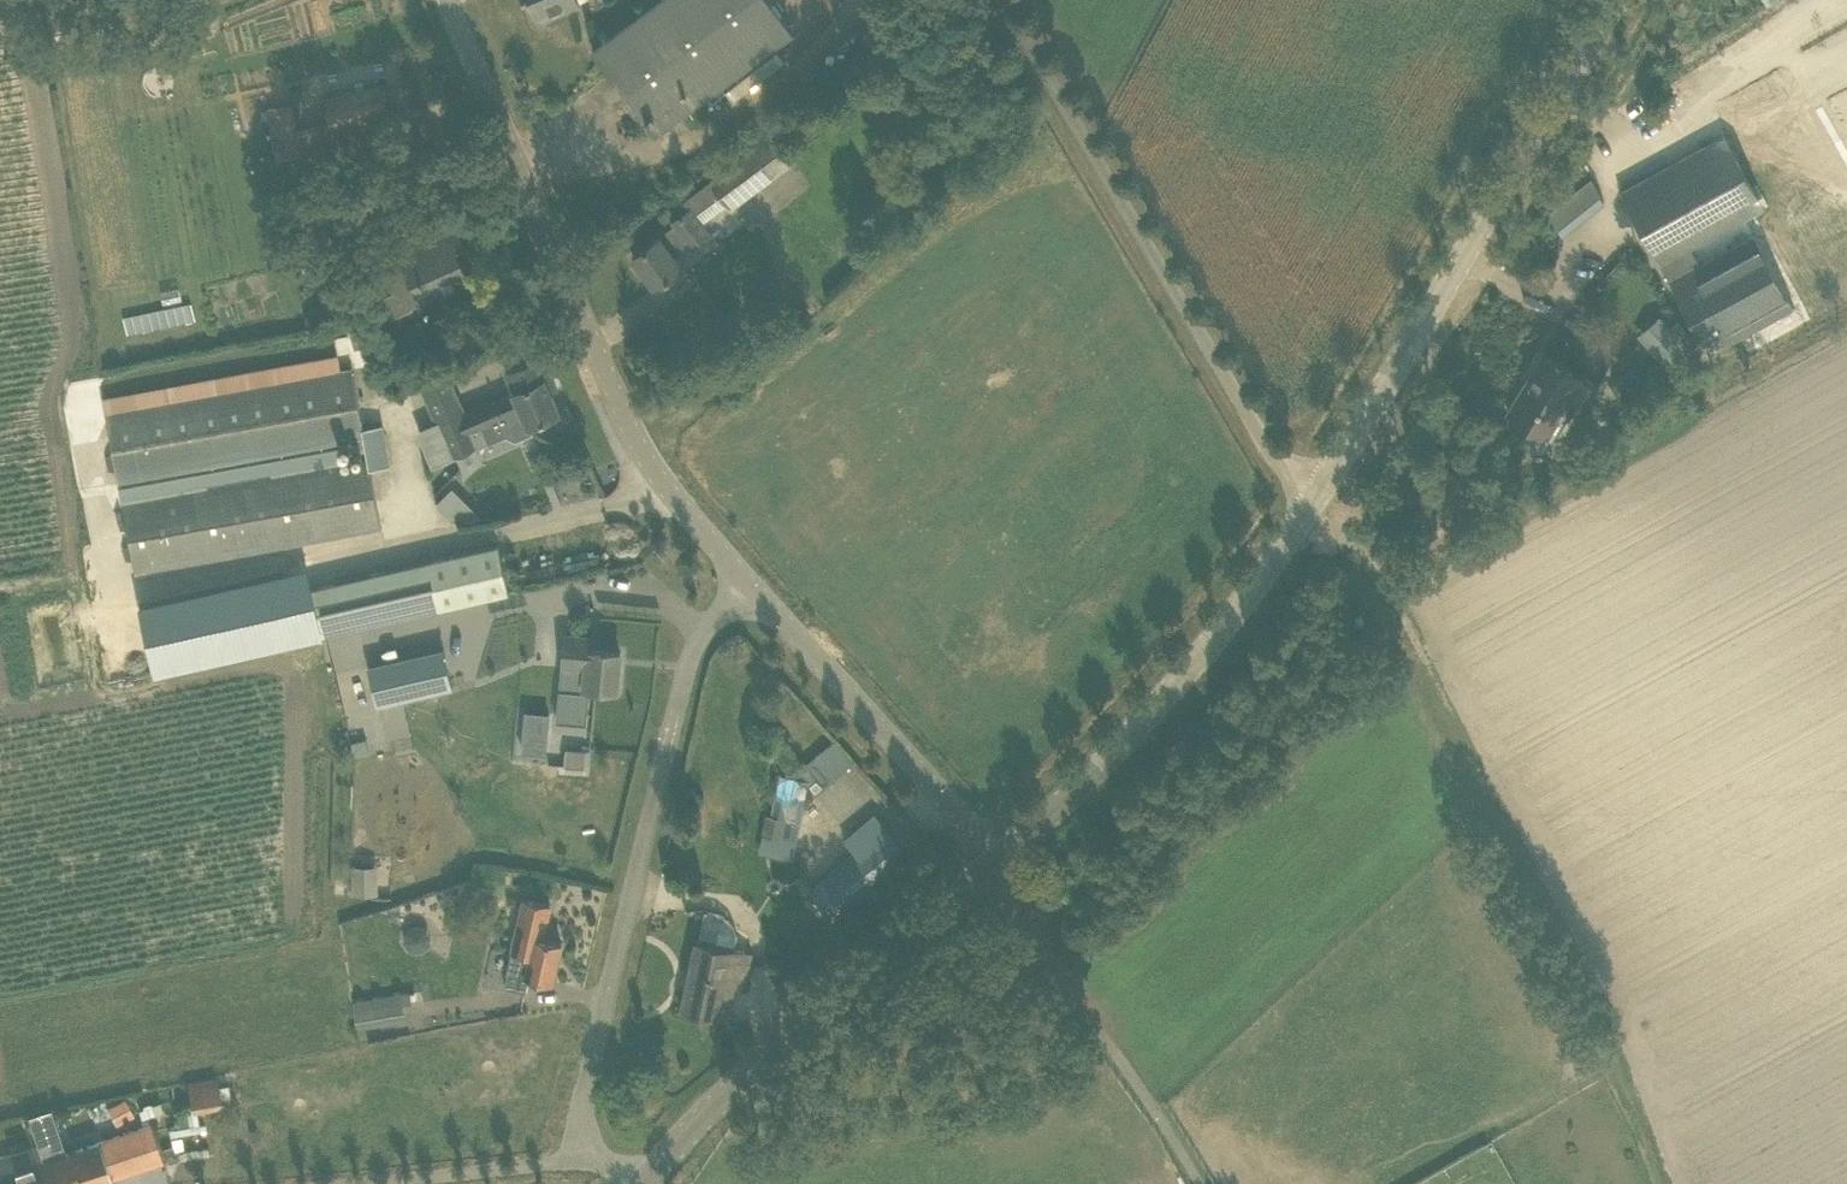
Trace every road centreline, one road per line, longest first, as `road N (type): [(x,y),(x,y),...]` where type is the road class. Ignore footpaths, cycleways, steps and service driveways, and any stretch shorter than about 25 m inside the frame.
road 1 (tertiary): [(990,865),(1079,790),(1310,508),(1605,0)]
road 2 (track): [(1670,1183),(1621,1026),(1310,508)]
road 3 (tertiary): [(759,605),(658,477),(447,0)]
road 4 (unclassified): [(583,1158),(689,638),(710,618),(759,605)]
road 5 (tertiary): [(642,1183),(729,1066),(813,979),(990,865)]
road 6 (tertiary): [(990,865),(759,605)]
road 7 (unclassified): [(327,1183),(583,1158)]

